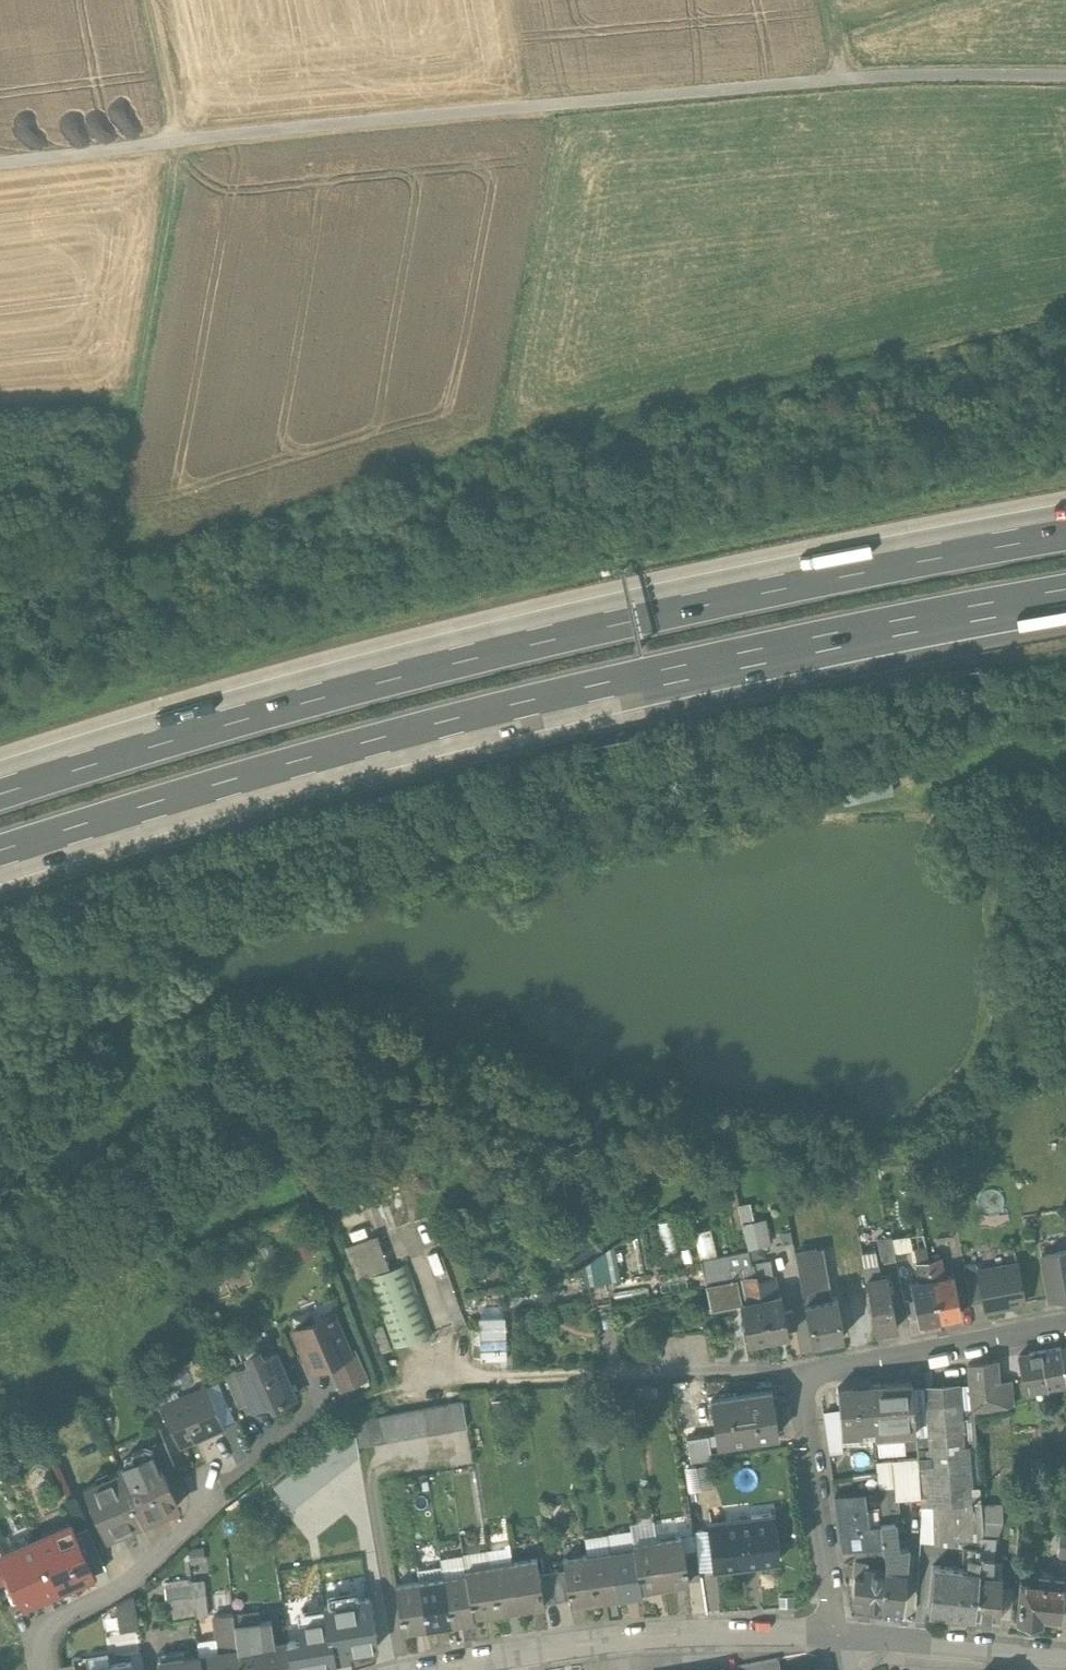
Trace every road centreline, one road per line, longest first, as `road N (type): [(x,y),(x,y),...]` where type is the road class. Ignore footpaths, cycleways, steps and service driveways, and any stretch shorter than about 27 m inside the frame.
road 1 (motorway): [(0,861),(478,727),(691,677),(1065,606)]
road 2 (motorway): [(1065,524),(456,646),(0,777)]
road 3 (track): [(1065,75),(836,78),(176,141)]
road 4 (residential): [(1065,1325),(801,1381),(837,1635)]
road 5 (track): [(176,141),(113,568)]
road 6 (residential): [(837,1635),(603,1644),(435,1669)]
road 7 (residential): [(1065,1654),(837,1635)]
road 8 (track): [(176,141),(0,165)]
road 9 (track): [(149,0),(176,141)]

